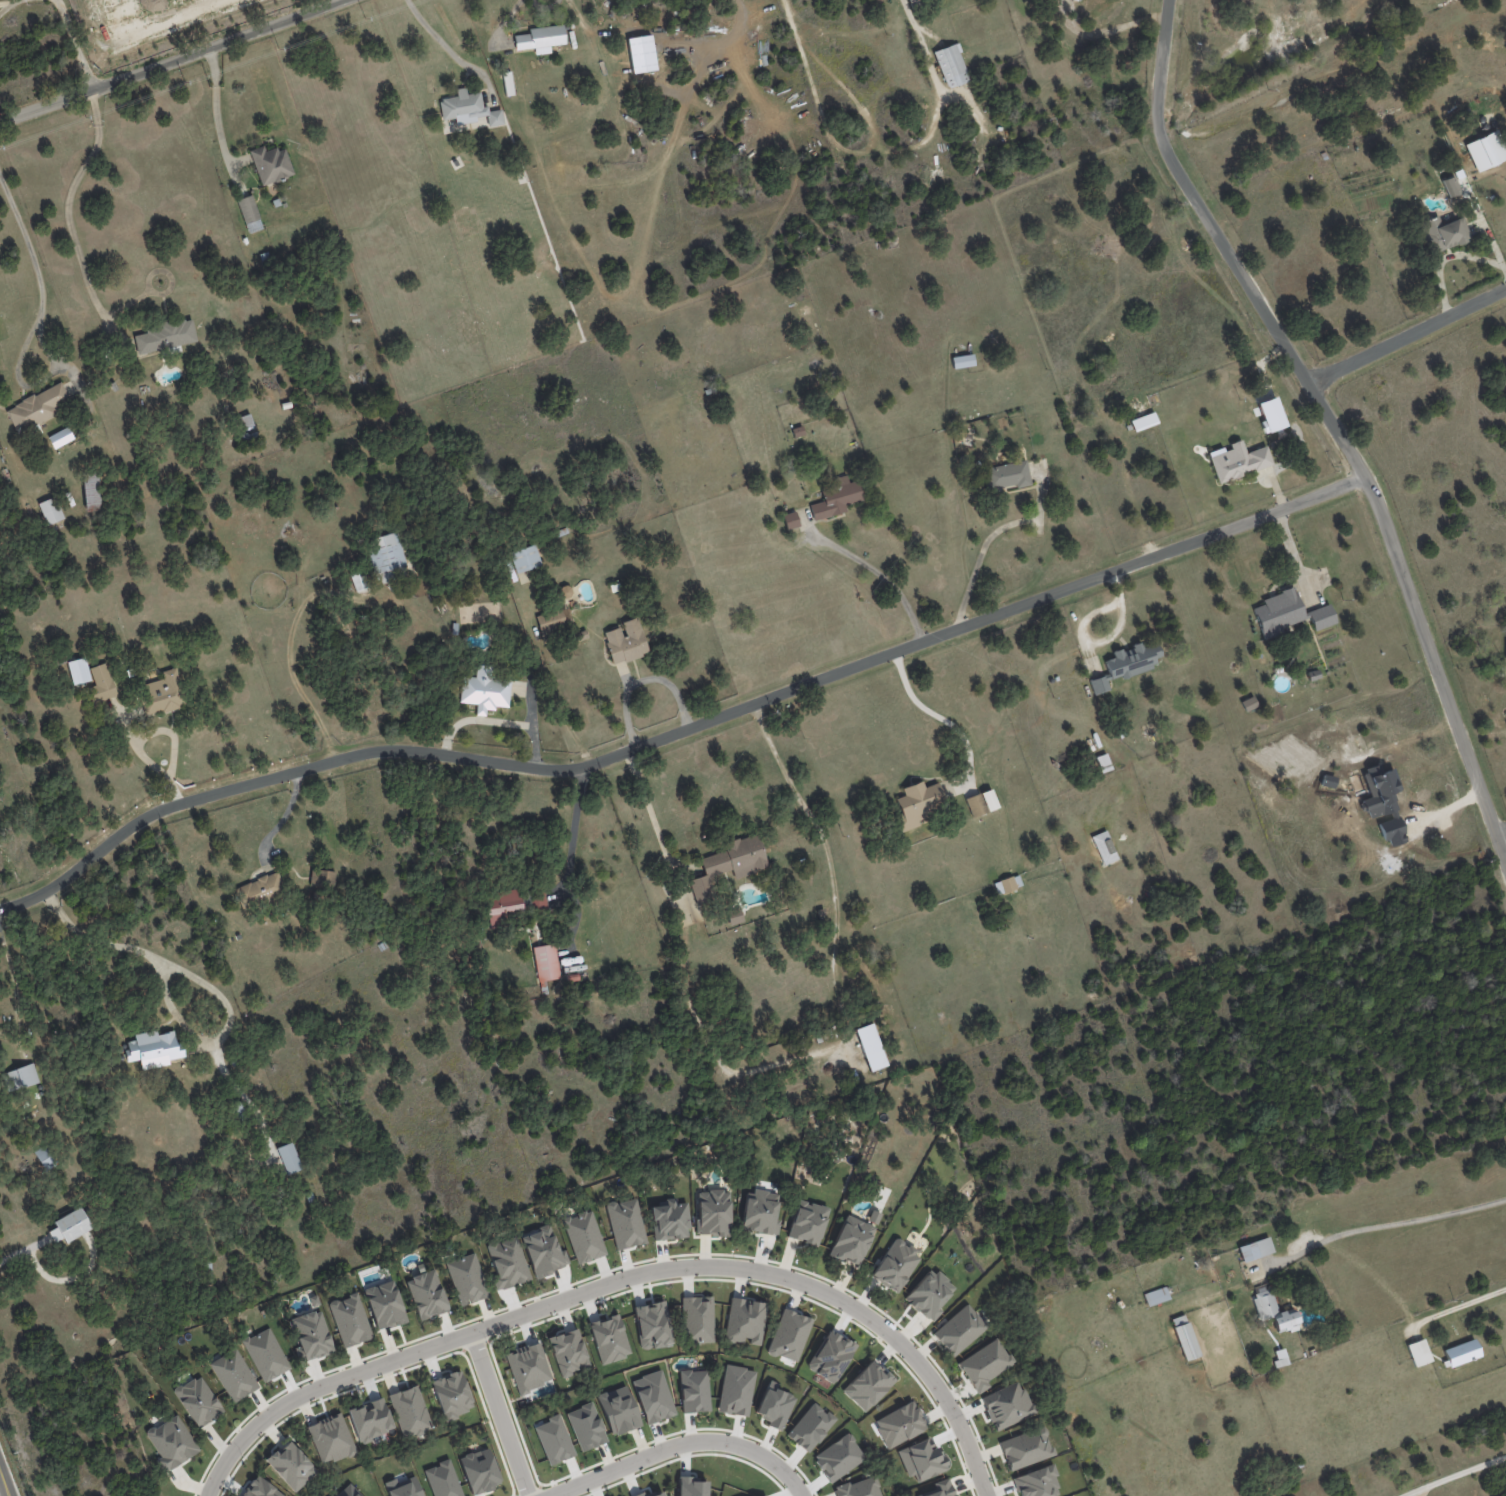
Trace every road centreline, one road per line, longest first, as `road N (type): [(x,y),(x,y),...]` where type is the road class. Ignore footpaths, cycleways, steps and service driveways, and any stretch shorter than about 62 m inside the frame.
road 1 (residential): [(0,911),(57,885),(163,809),(381,751),(582,768),(1365,478)]
road 2 (residential): [(1505,862),(1365,478),(1166,148),(1158,114),(1169,0)]
road 3 (residential): [(466,1331),(661,1266),(762,1268),(888,1333),(951,1417)]
road 4 (residential): [(0,122),(347,0)]
road 5 (residential): [(203,1495),(245,1428),(277,1402),(466,1331)]
road 6 (residential): [(799,1495),(771,1463),(712,1440),(676,1442),(547,1495)]
road 7 (residential): [(1308,383),(1505,289)]
road 8 (residential): [(466,1331),(525,1495)]

